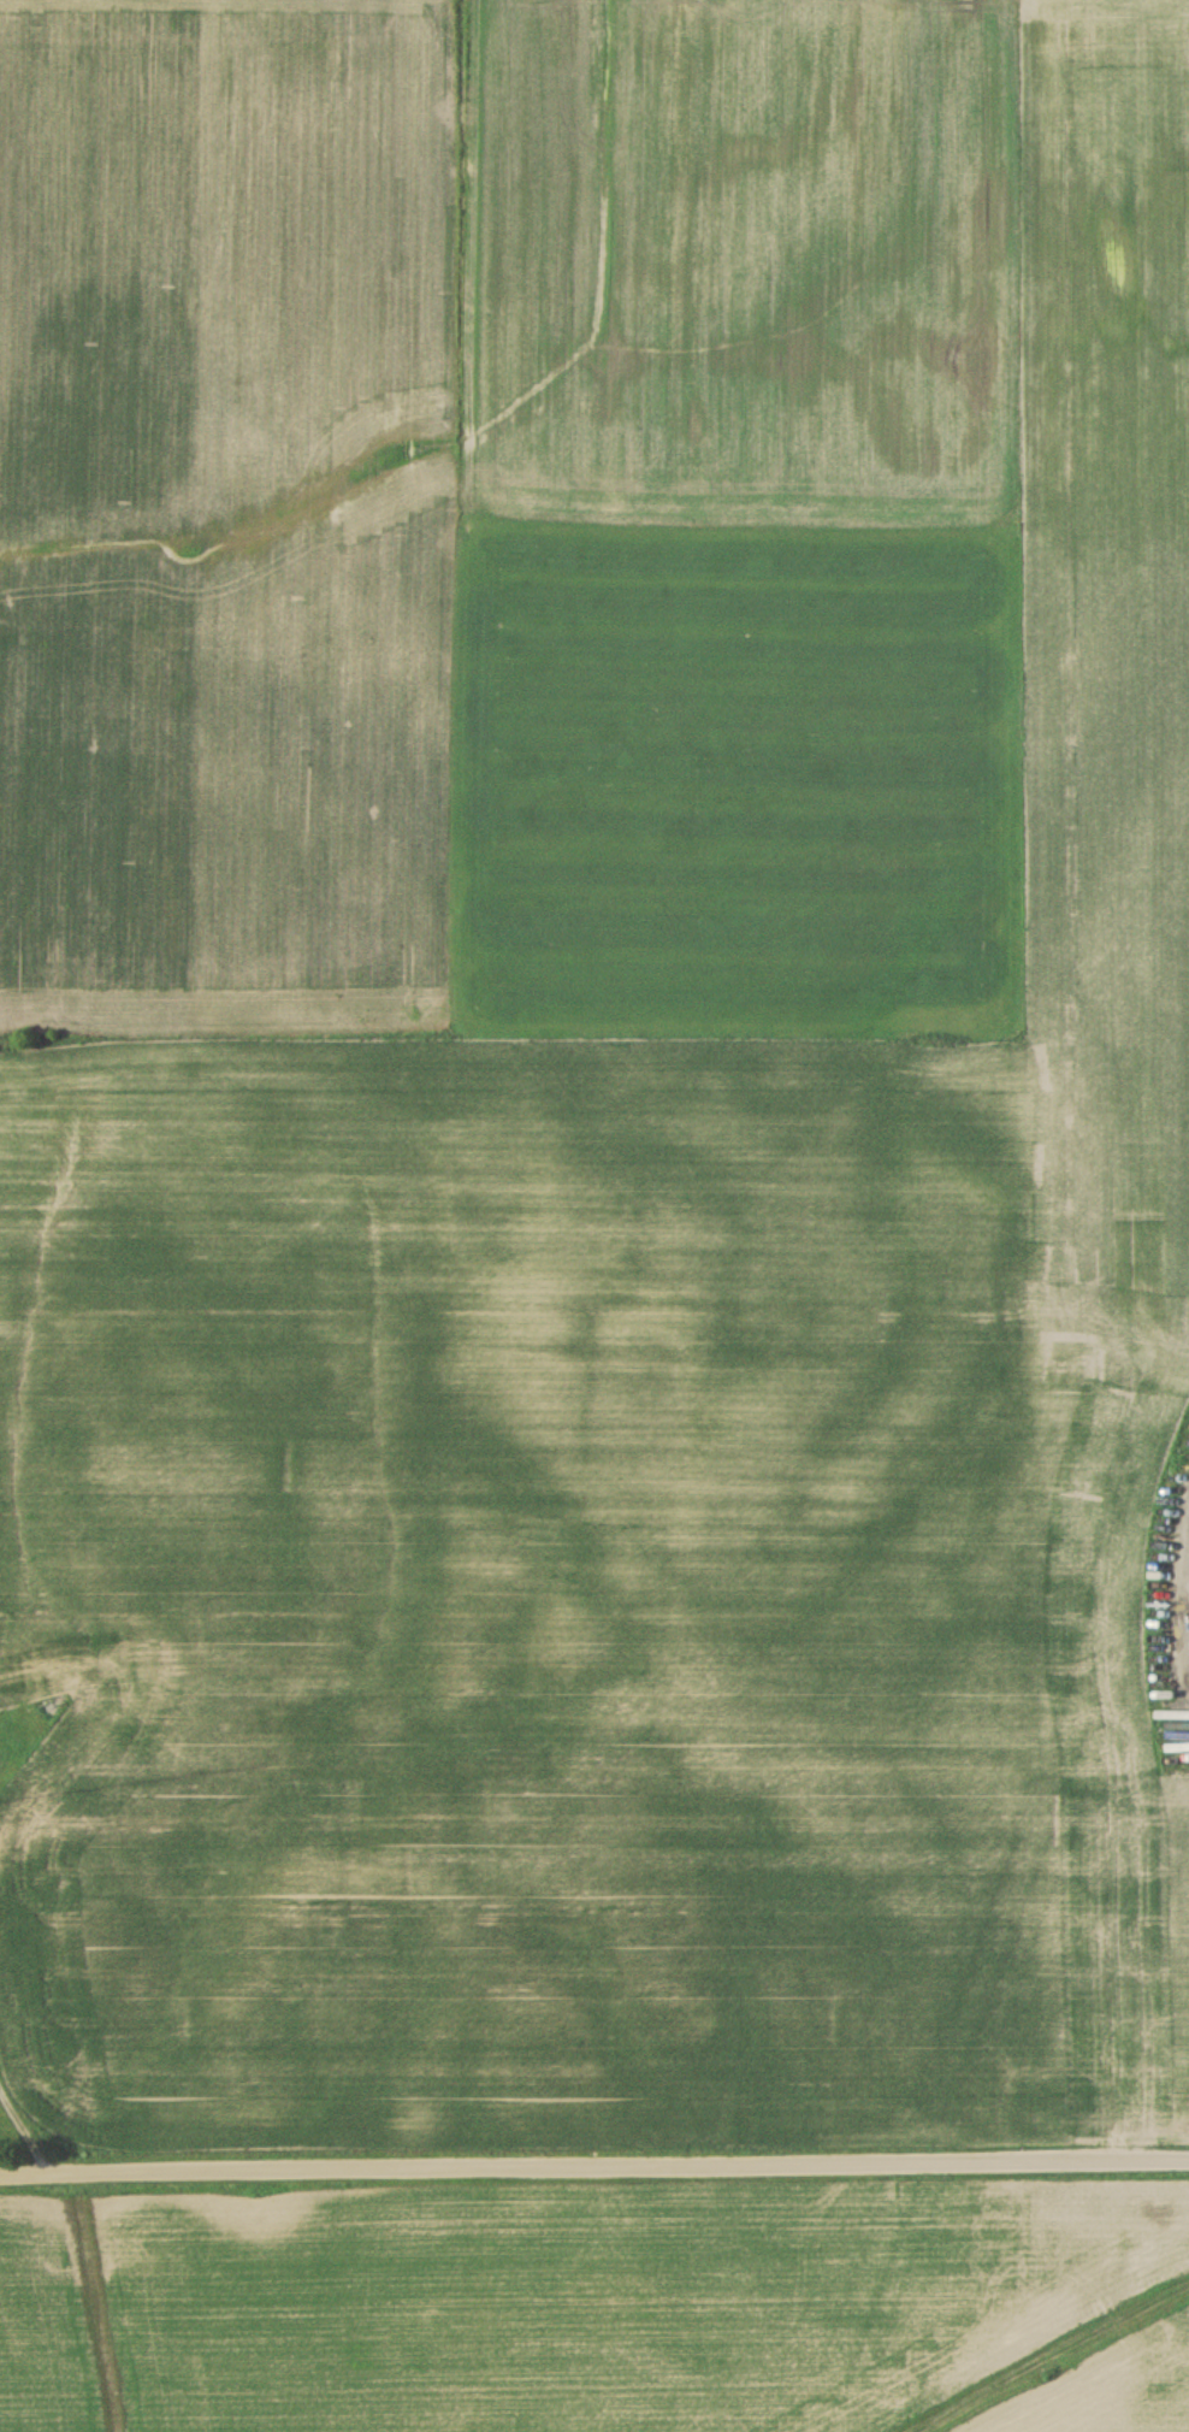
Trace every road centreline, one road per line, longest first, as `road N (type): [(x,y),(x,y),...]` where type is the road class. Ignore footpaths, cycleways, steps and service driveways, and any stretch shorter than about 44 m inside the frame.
road 1 (residential): [(0,2174),(1188,2165)]

